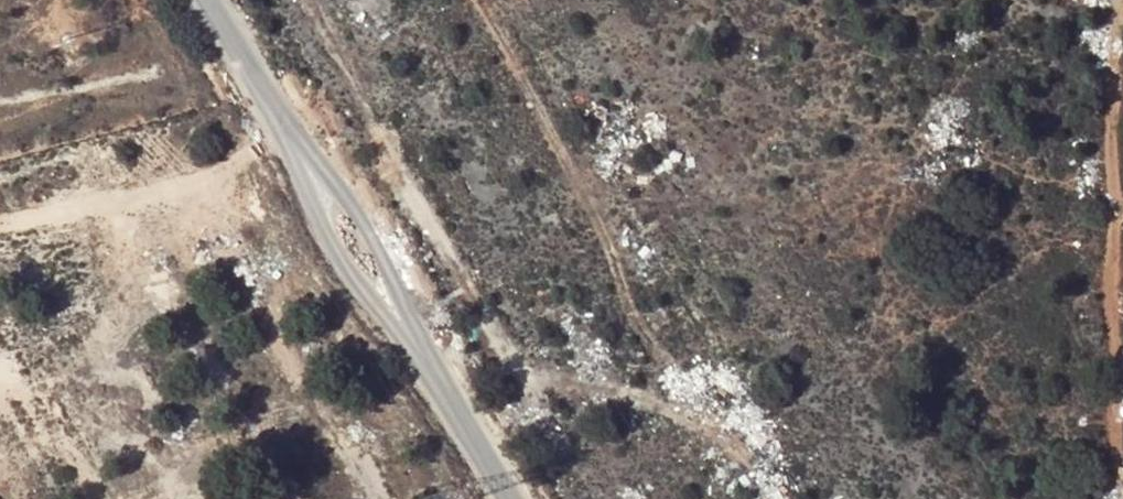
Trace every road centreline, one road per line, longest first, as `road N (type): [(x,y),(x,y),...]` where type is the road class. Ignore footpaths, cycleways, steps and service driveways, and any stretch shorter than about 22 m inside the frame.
road 1 (track): [(478,0),(603,221),(625,299),(674,398),(762,476),(776,498)]
road 2 (unclassified): [(501,498),(203,0)]
road 3 (track): [(1118,0),(1104,33),(1109,498)]
road 4 (track): [(0,223),(190,189),(221,179),(282,131)]

